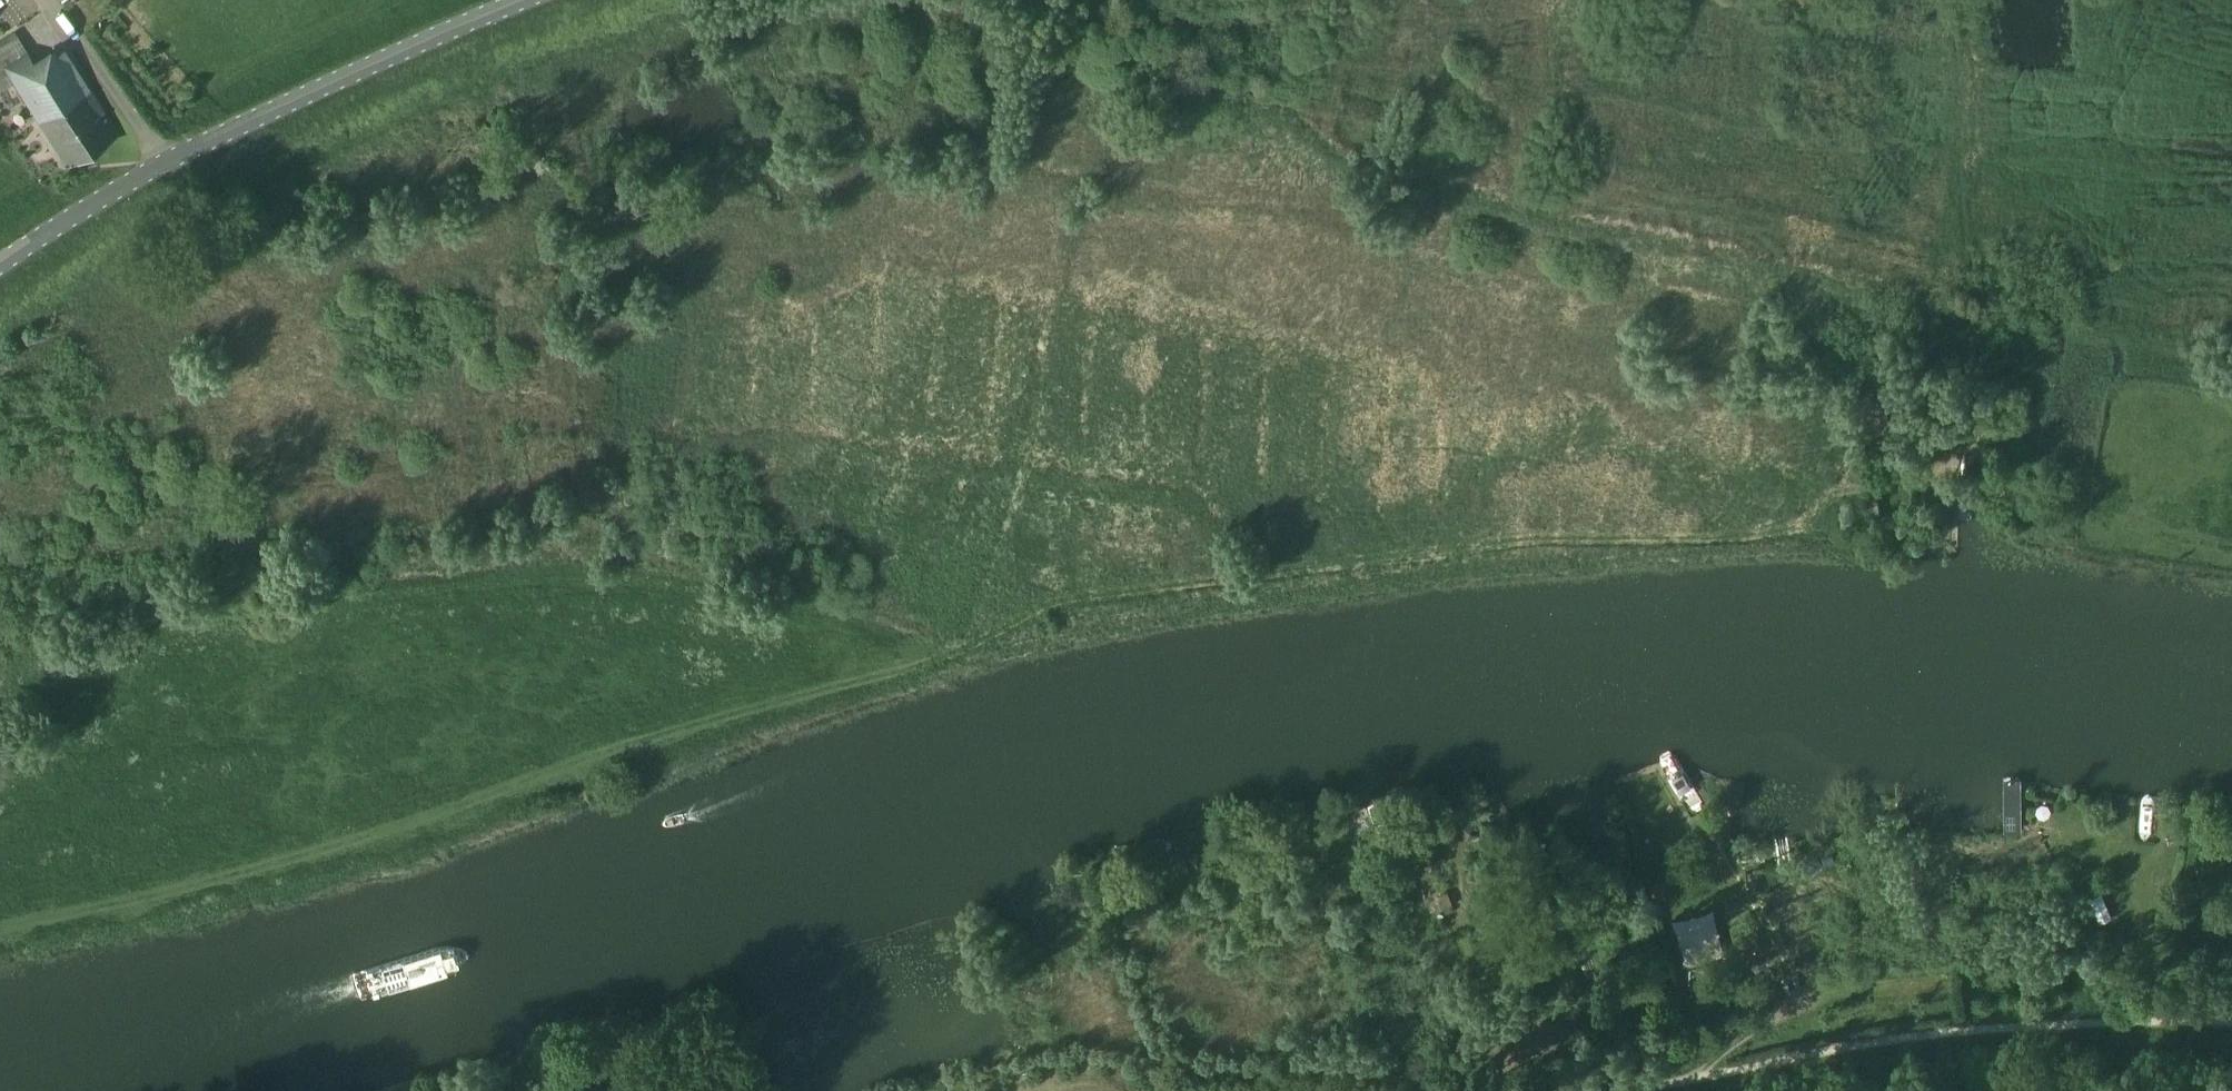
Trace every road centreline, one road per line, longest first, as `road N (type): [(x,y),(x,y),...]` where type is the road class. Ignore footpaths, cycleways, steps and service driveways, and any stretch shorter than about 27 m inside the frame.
road 1 (tertiary): [(0,265),(157,168),(526,0)]

